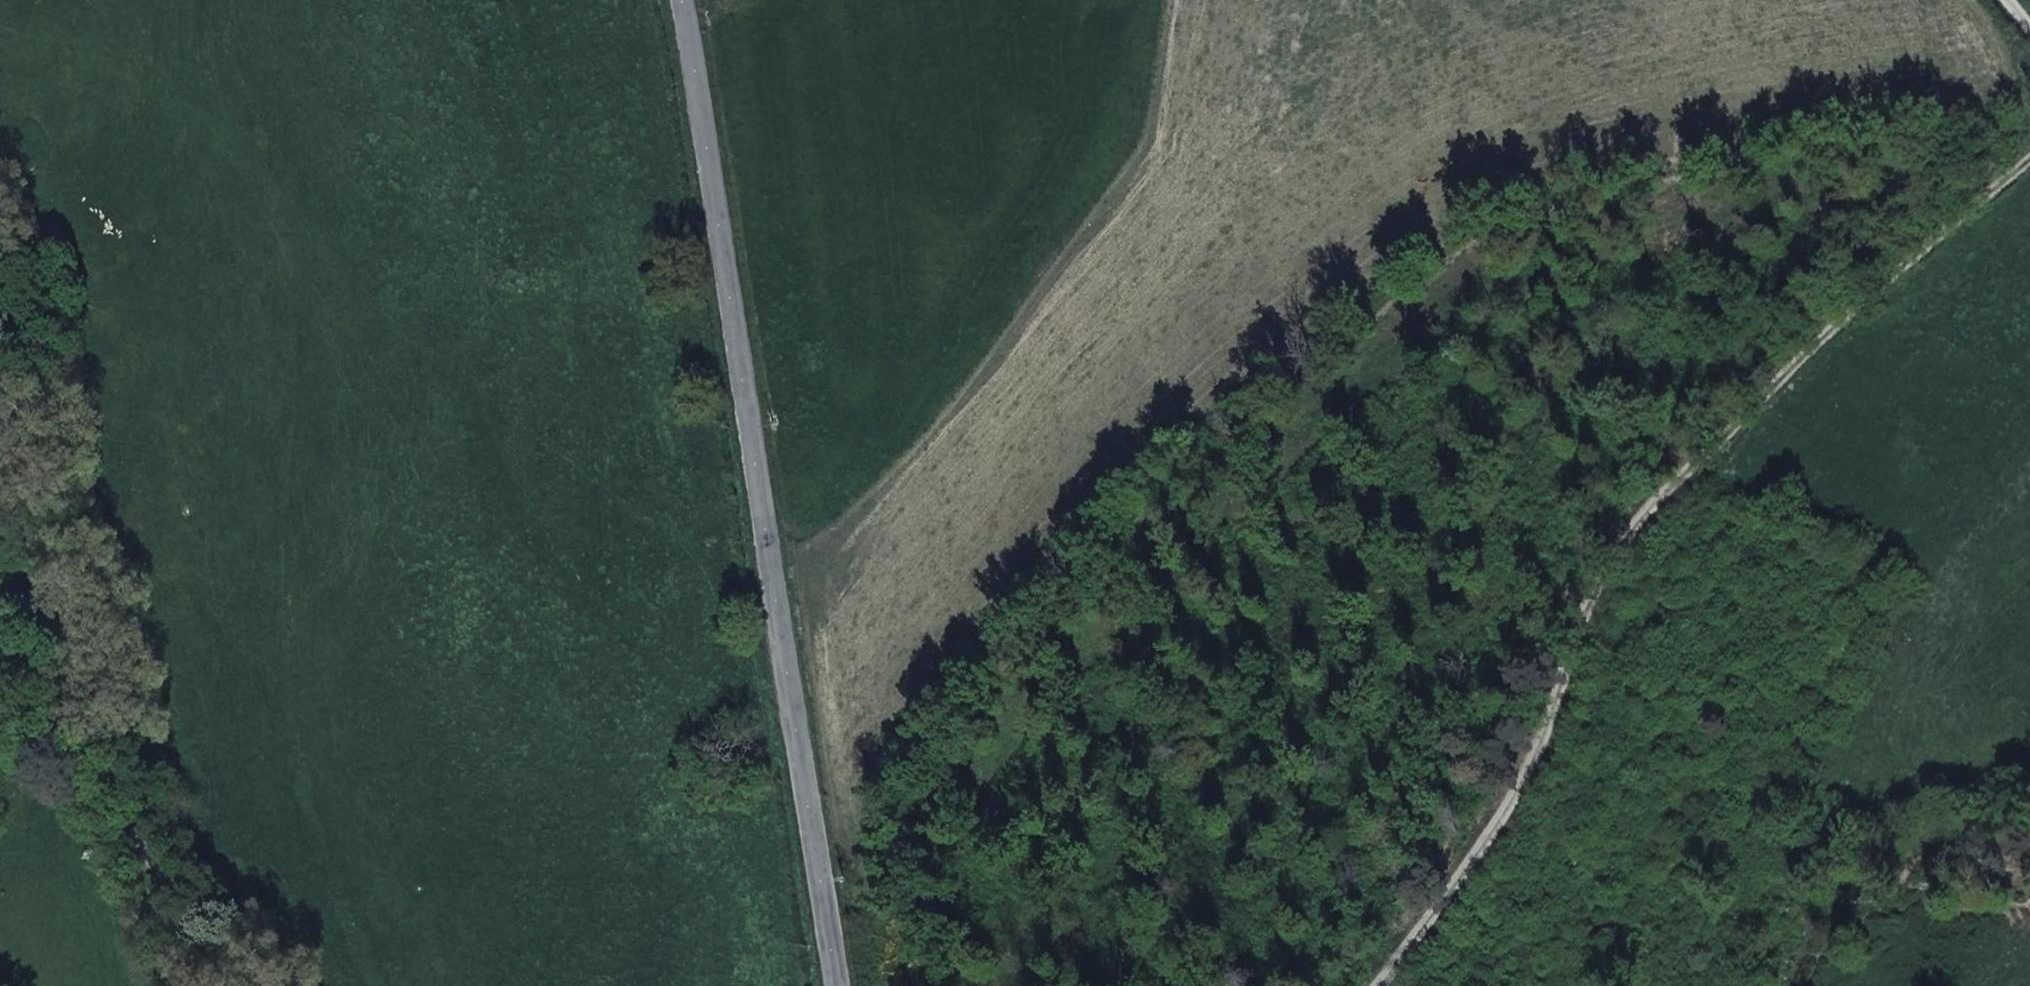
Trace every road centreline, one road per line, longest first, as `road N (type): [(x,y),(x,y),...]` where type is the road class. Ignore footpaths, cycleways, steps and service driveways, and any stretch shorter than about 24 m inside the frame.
road 1 (track): [(1383,985),(1543,725),(1603,553),(1743,396),(2029,168)]
road 2 (secondary): [(680,0),(837,985)]

